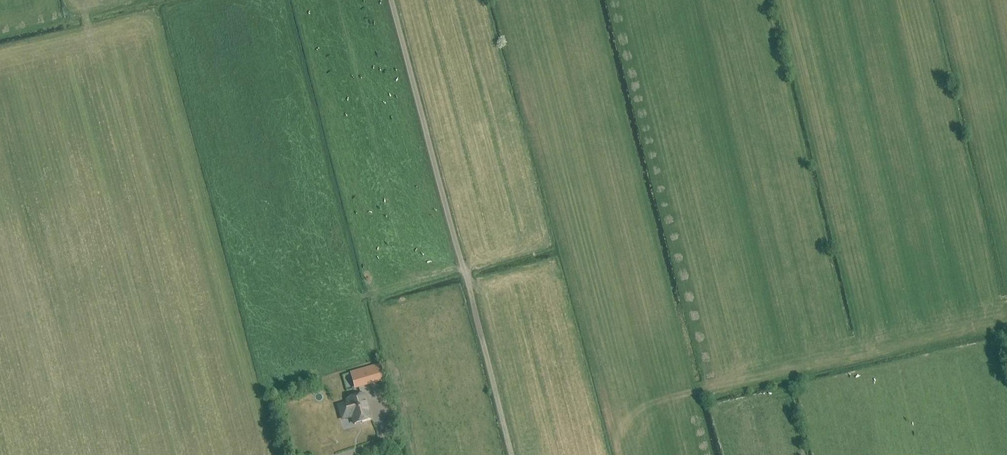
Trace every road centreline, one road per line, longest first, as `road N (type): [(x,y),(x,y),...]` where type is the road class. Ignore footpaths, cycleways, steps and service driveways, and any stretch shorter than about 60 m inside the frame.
road 1 (track): [(392,0),(511,454)]

